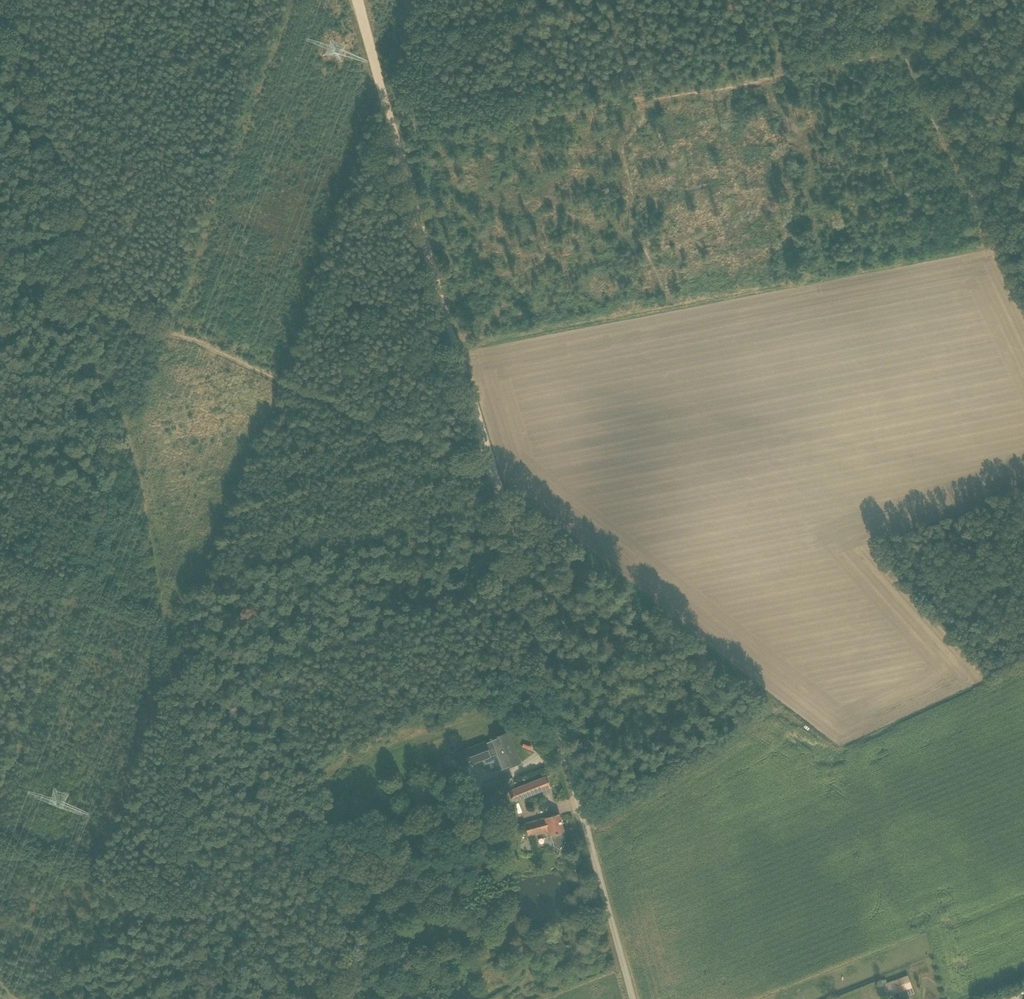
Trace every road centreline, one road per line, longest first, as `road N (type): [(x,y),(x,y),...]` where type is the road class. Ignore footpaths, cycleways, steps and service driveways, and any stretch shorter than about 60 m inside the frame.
road 1 (track): [(88,311),(154,525),(199,998)]
road 2 (track): [(88,311),(233,361),(487,476)]
road 3 (track): [(487,476),(398,156)]
road 4 (track): [(857,746),(841,752),(773,718),(588,832)]
road 5 (track): [(569,765),(487,476)]
road 6 (unclassified): [(633,998),(569,765)]
road 7 (track): [(891,51),(988,244)]
road 8 (track): [(398,156),(356,0)]

